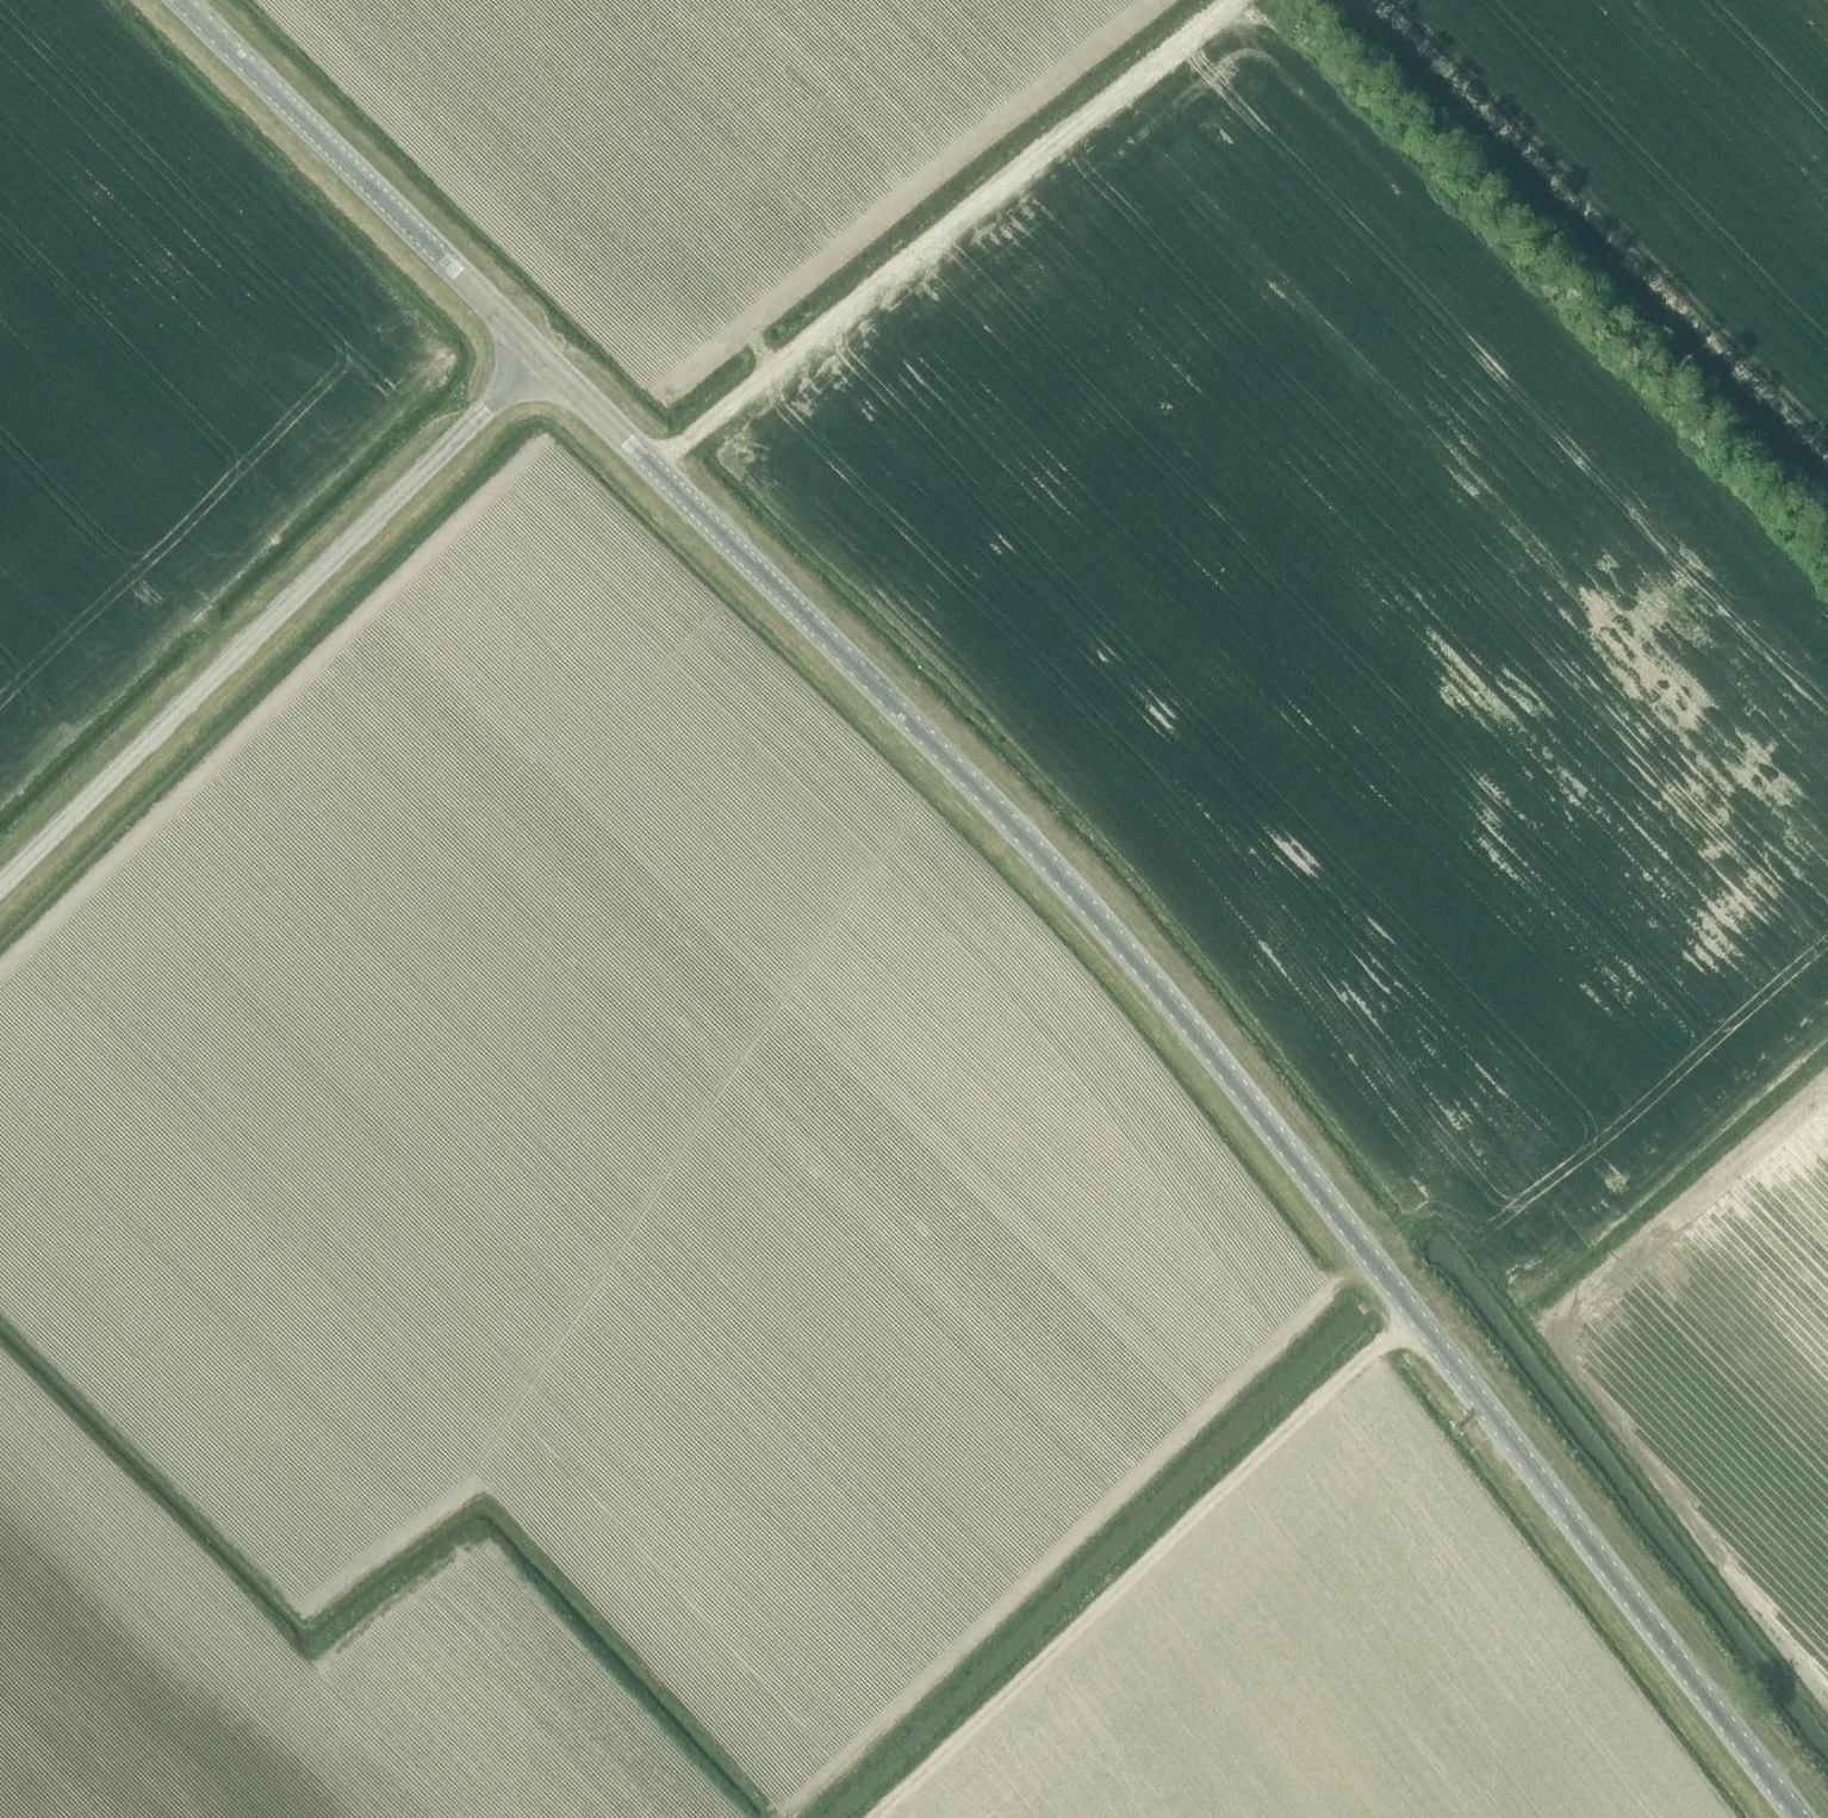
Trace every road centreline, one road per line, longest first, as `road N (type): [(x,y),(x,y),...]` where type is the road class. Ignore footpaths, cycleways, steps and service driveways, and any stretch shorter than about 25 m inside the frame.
road 1 (secondary): [(1805,1817),(1320,1182),(1082,891),(546,361)]
road 2 (unclassified): [(0,893),(546,361)]
road 3 (secondary): [(546,361),(182,0)]

